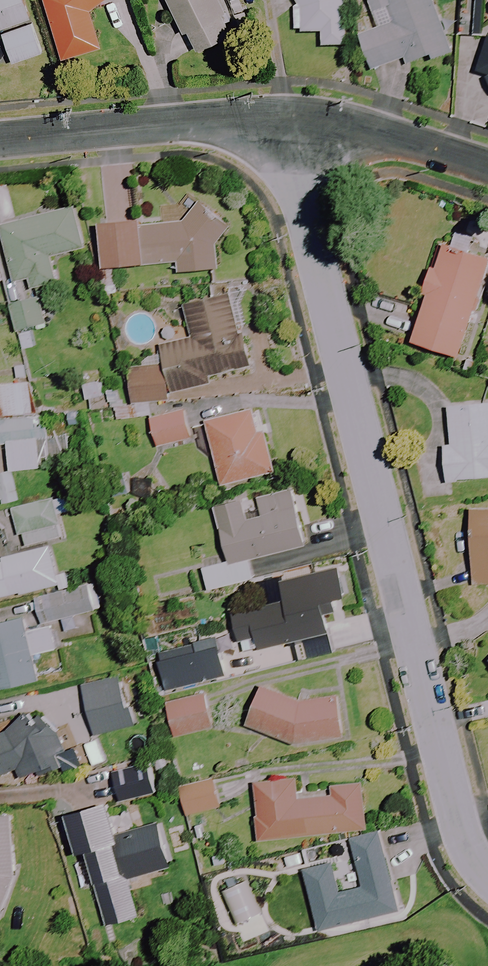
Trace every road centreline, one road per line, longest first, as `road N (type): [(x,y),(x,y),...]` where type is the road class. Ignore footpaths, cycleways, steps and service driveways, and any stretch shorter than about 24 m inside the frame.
road 1 (residential): [(285,120),(465,834),(487,874)]
road 2 (residential): [(0,141),(285,120)]
road 3 (residential): [(285,120),(389,137),(487,169)]

